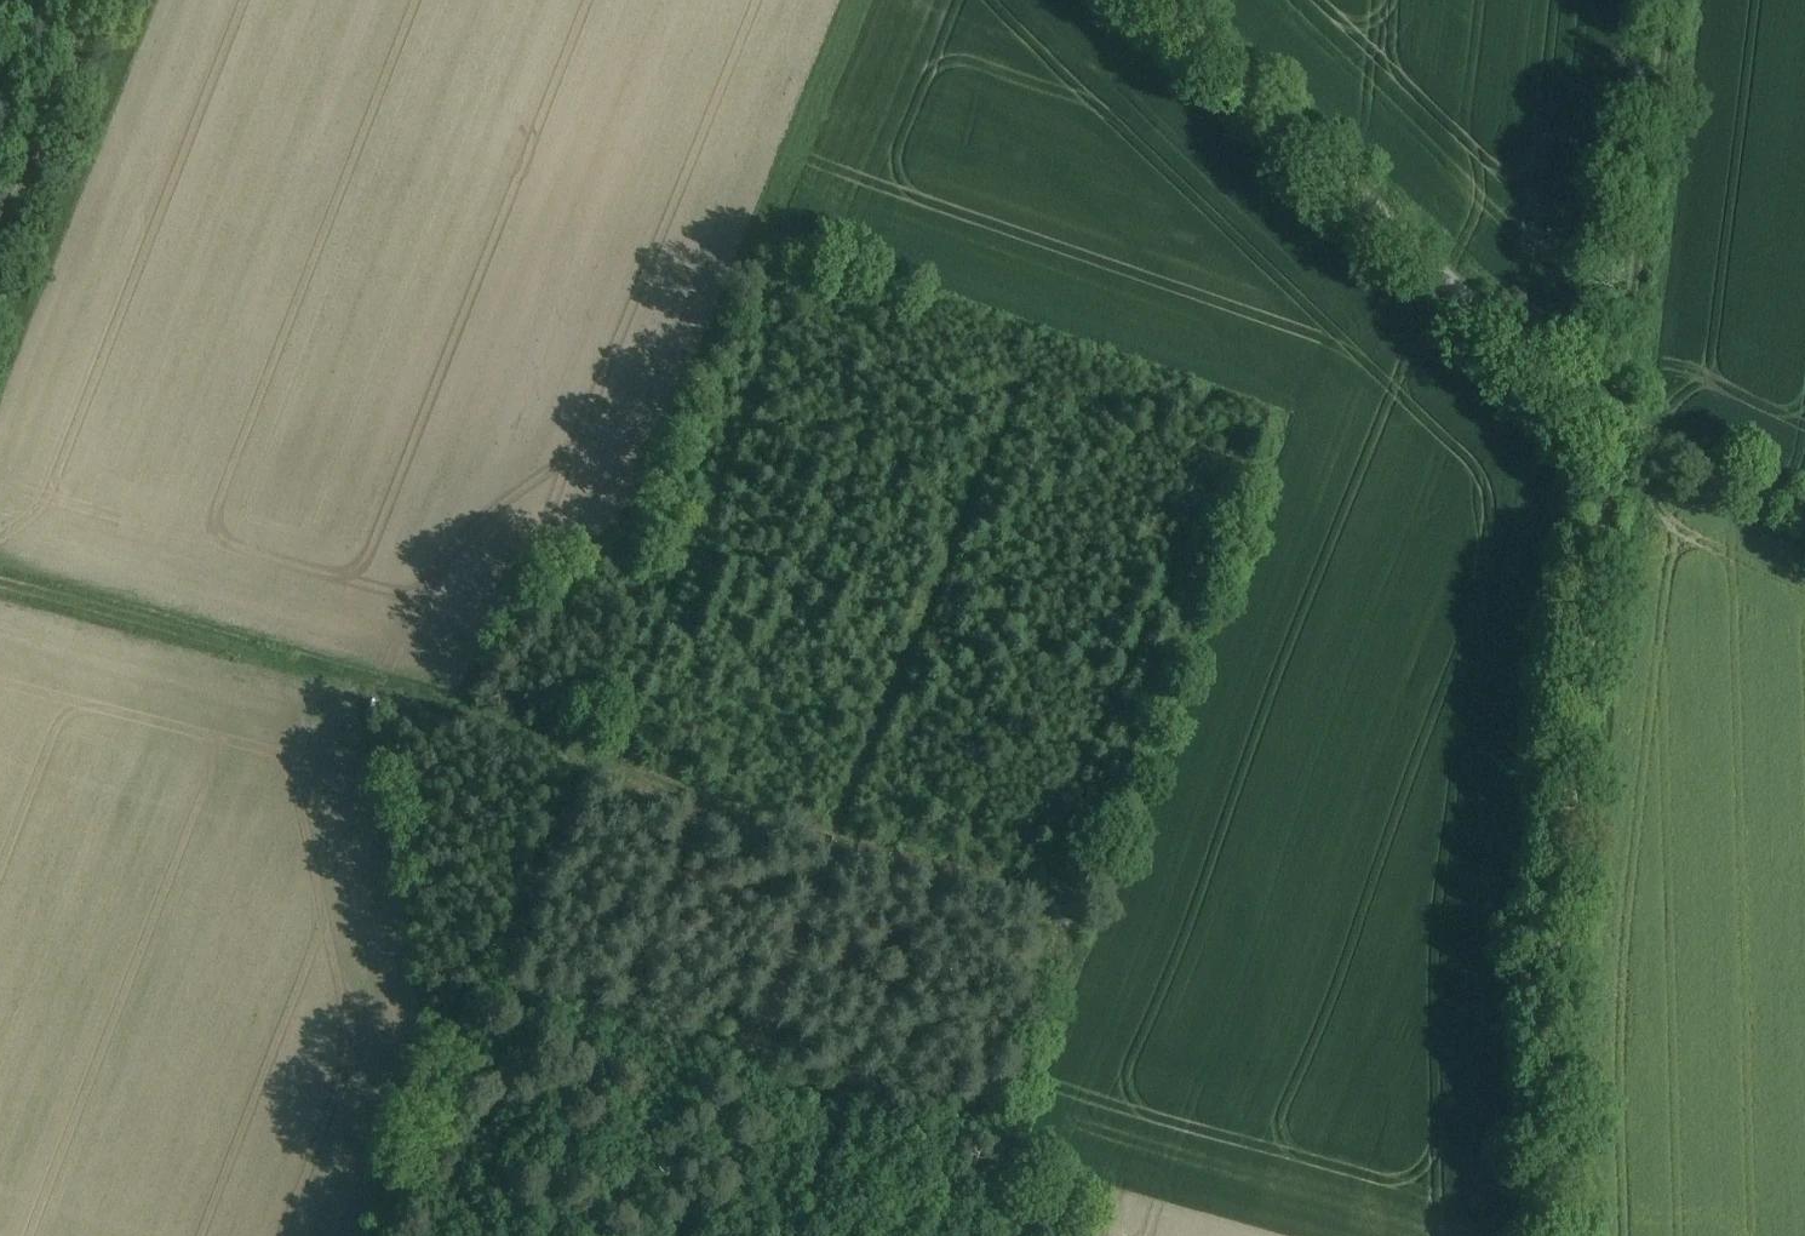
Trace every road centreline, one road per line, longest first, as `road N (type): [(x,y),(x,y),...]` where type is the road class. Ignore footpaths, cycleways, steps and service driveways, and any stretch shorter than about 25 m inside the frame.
road 1 (track): [(1612,416),(1551,1042),(1558,1235)]
road 2 (track): [(1612,416),(1463,288),(1162,0)]
road 3 (track): [(0,579),(527,726)]
road 4 (track): [(1668,0),(1612,416)]
road 5 (track): [(0,248),(97,0)]
road 6 (track): [(1804,510),(1612,416)]

